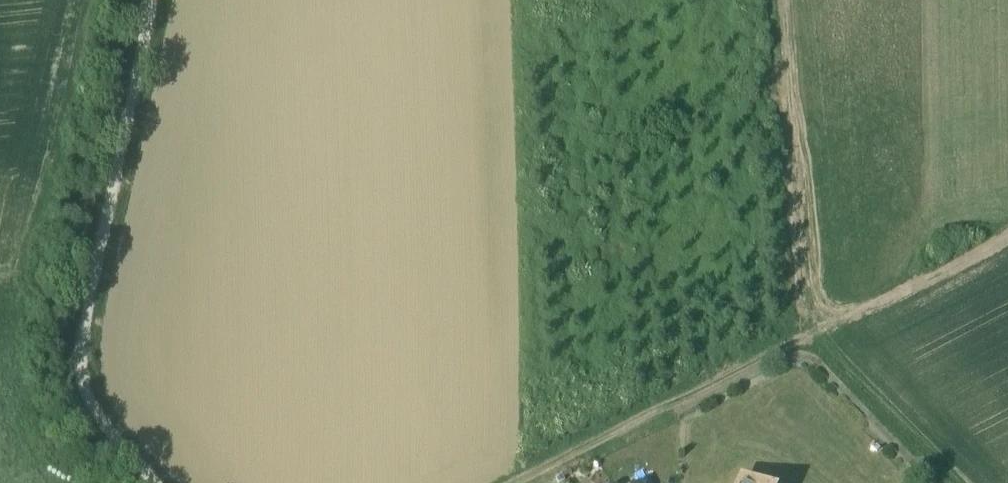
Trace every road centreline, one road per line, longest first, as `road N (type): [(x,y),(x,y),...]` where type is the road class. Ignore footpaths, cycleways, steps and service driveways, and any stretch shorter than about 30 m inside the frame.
road 1 (track): [(161,0),(87,359),(89,396),(159,482)]
road 2 (track): [(789,0),(807,285),(825,334)]
road 3 (track): [(528,482),(825,334)]
road 4 (track): [(825,334),(1007,243)]
road 5 (track): [(960,482),(825,334)]

